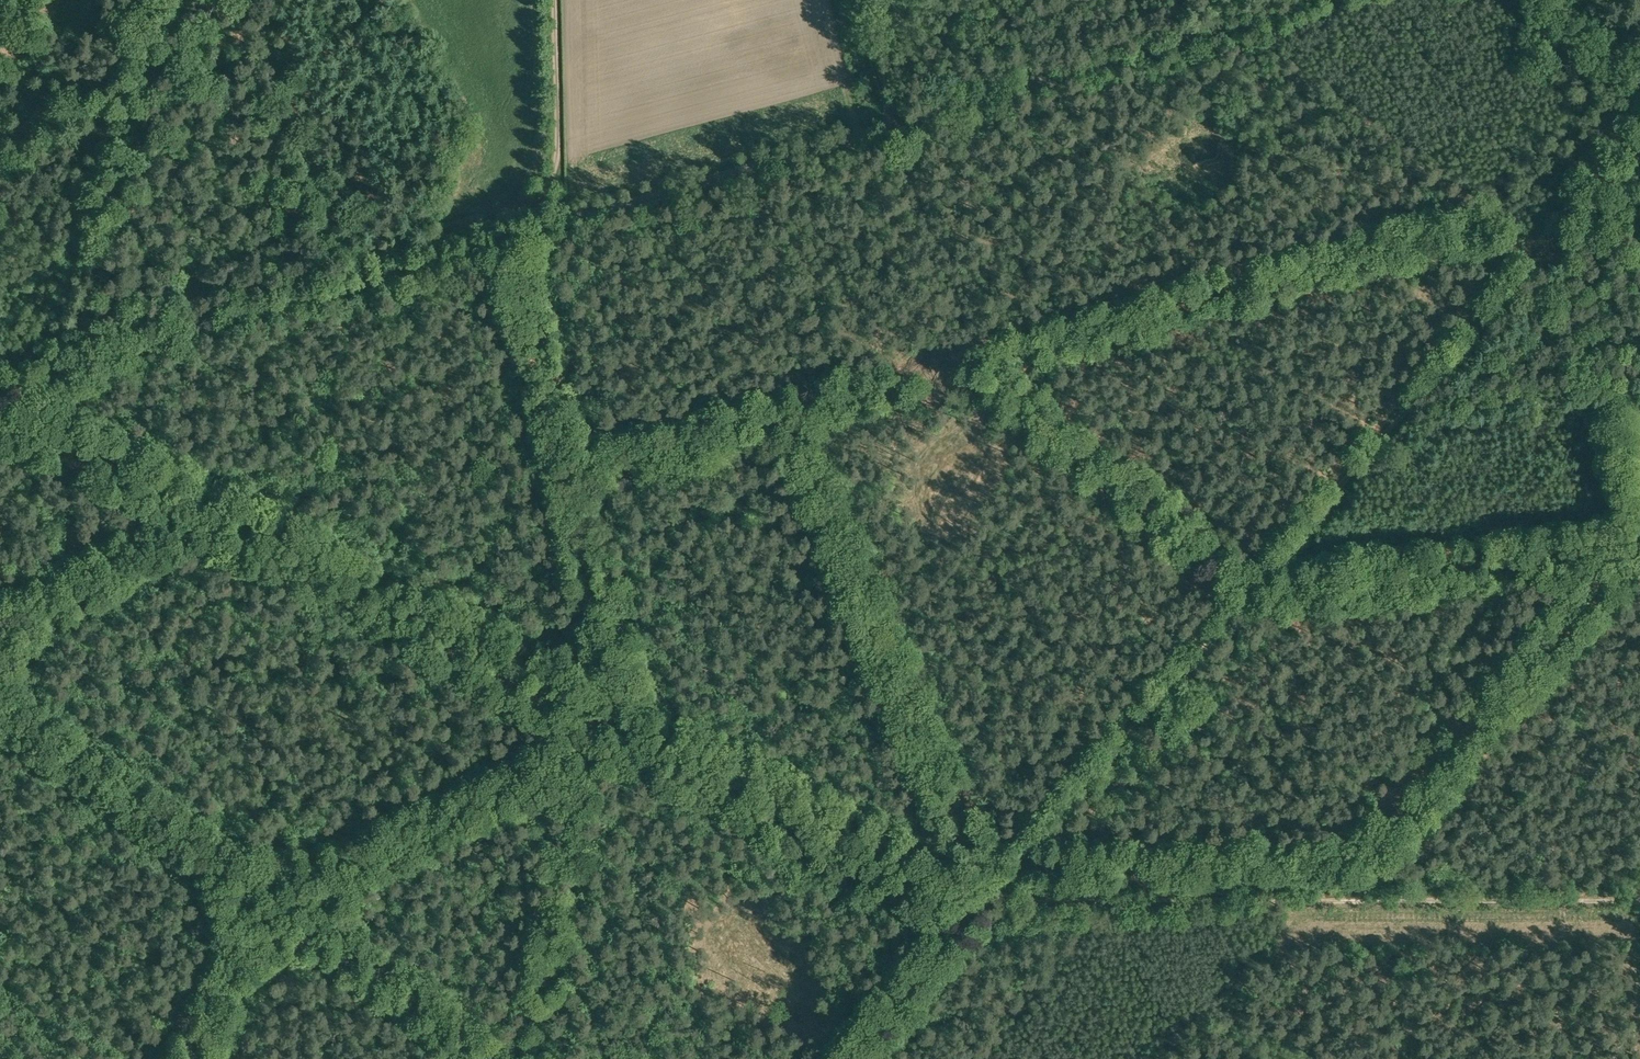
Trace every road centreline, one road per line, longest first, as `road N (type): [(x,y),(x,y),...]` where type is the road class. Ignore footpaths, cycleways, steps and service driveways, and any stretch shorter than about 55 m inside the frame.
road 1 (unclassified): [(0,388),(1314,0)]
road 2 (track): [(1639,152),(988,899)]
road 3 (track): [(988,899),(849,1058)]

